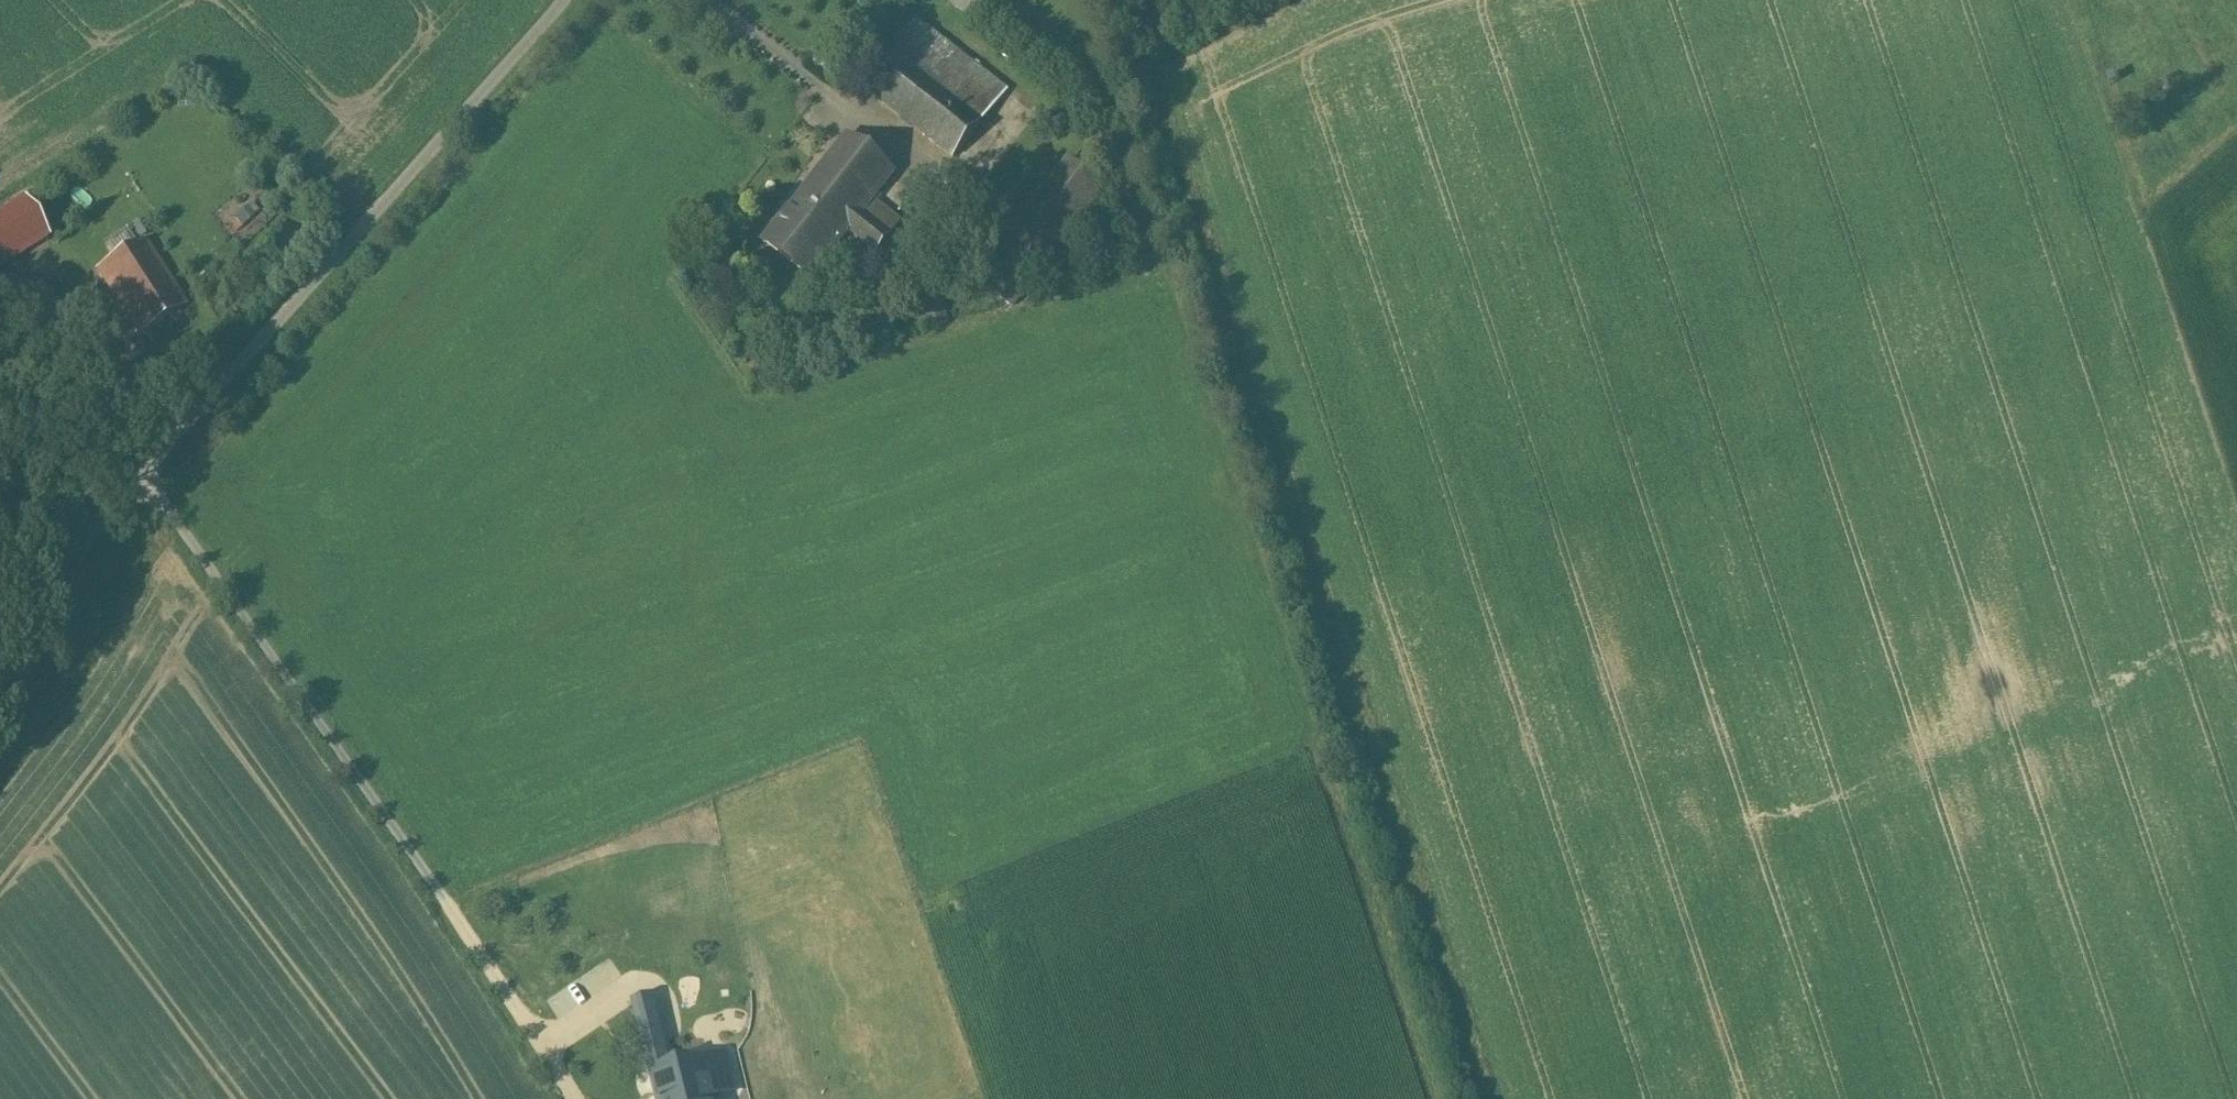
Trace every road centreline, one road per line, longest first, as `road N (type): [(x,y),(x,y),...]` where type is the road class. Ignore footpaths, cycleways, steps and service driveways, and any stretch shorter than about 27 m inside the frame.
road 1 (unclassified): [(107,507),(565,0)]
road 2 (unclassified): [(0,650),(107,507)]
road 3 (unclassified): [(0,391),(107,507)]

